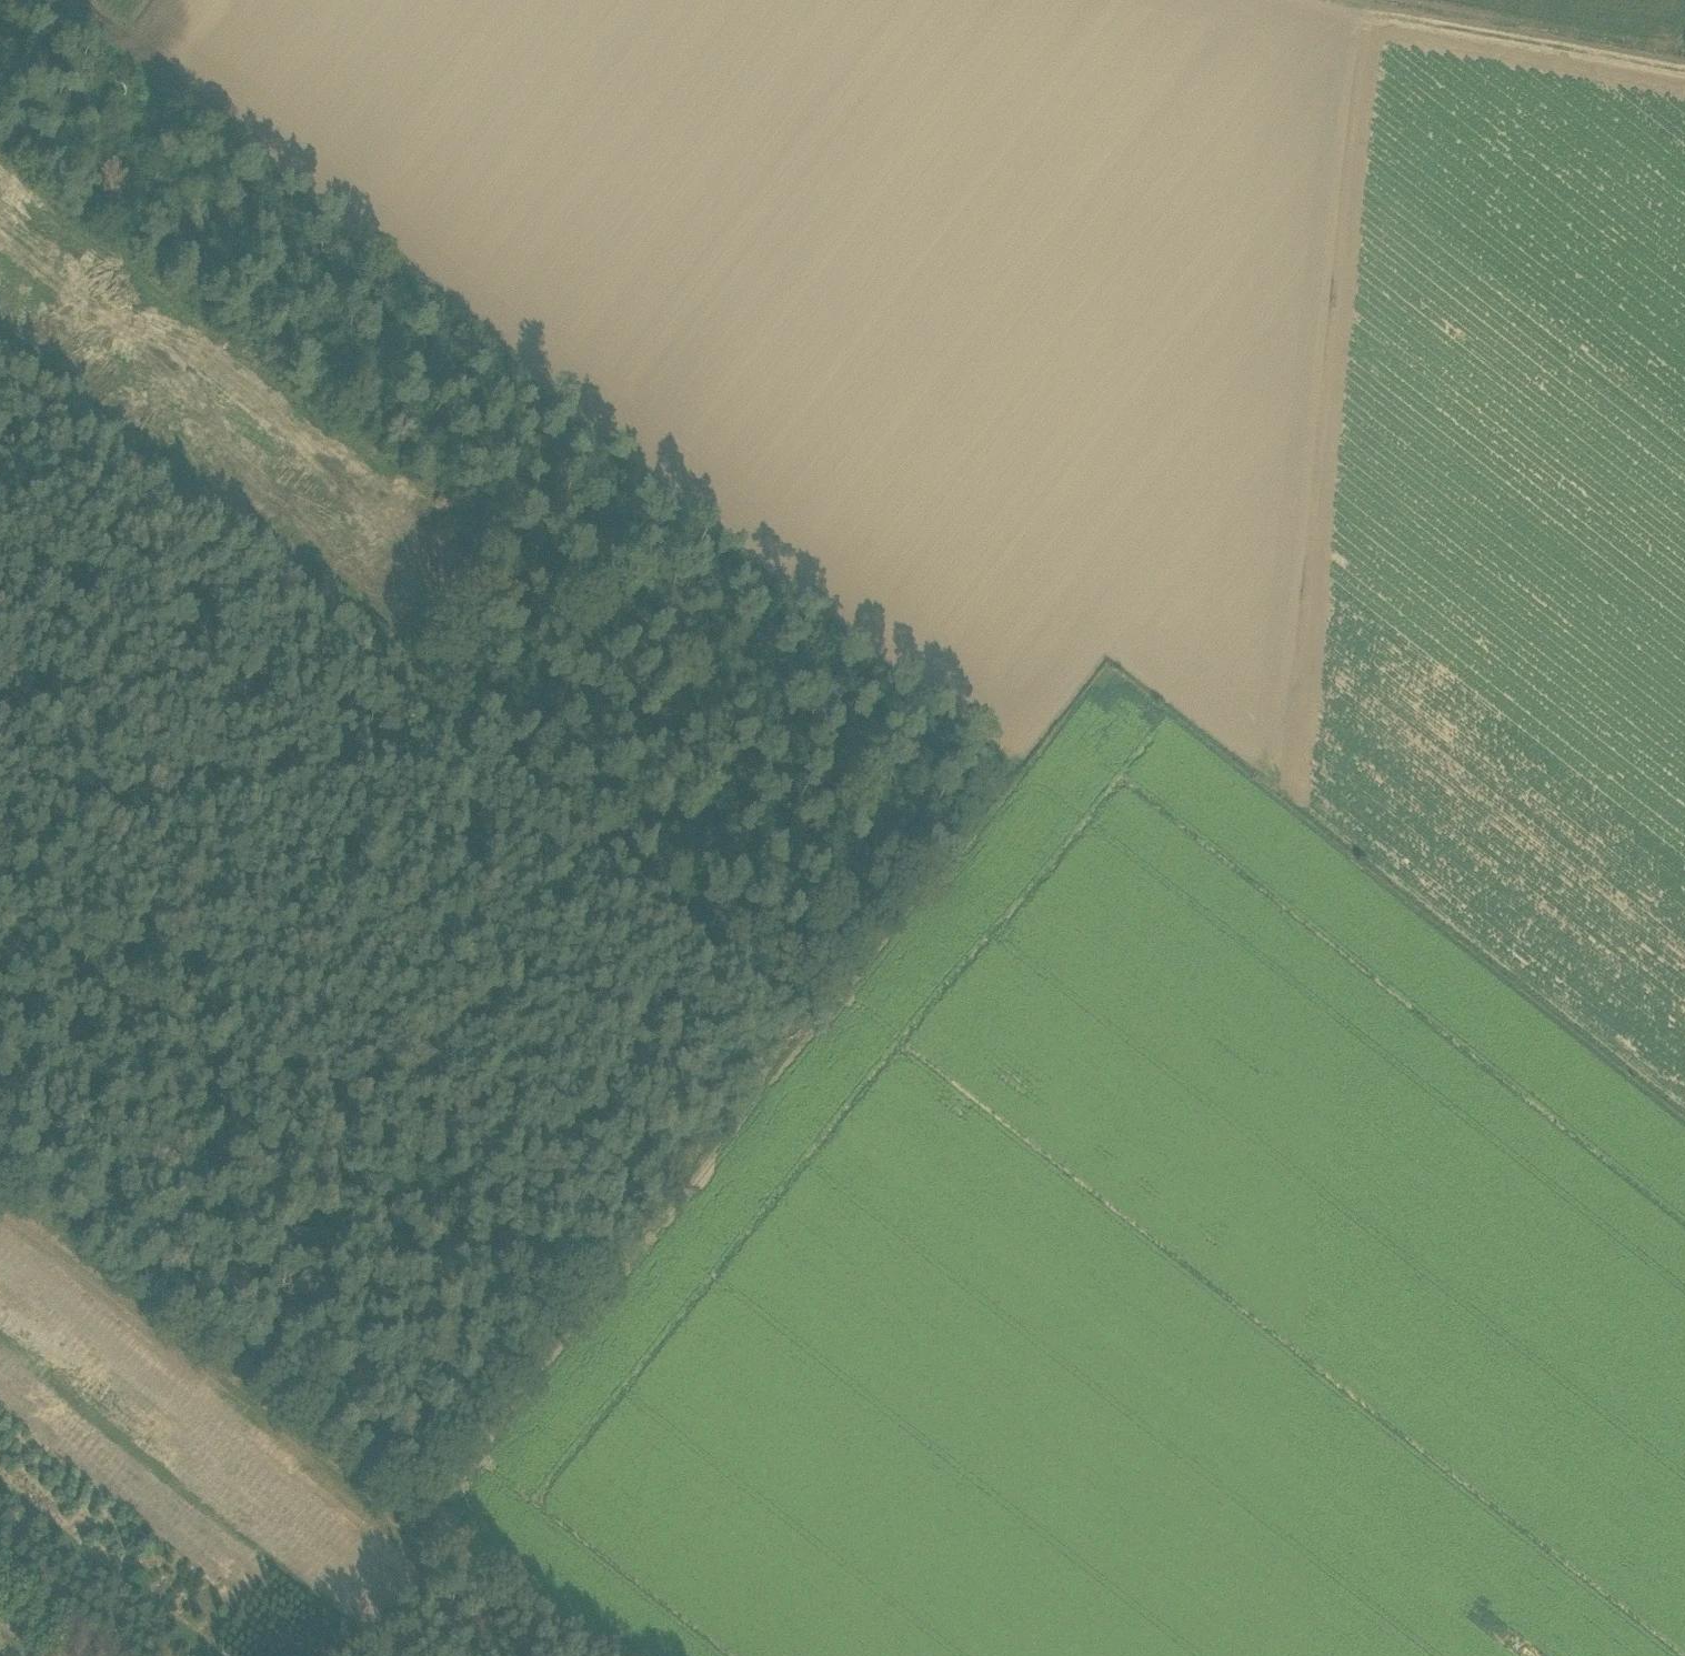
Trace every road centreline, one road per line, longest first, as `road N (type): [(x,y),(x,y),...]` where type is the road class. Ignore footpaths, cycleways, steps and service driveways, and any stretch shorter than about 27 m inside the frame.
road 1 (track): [(1684,73),(1271,0)]

